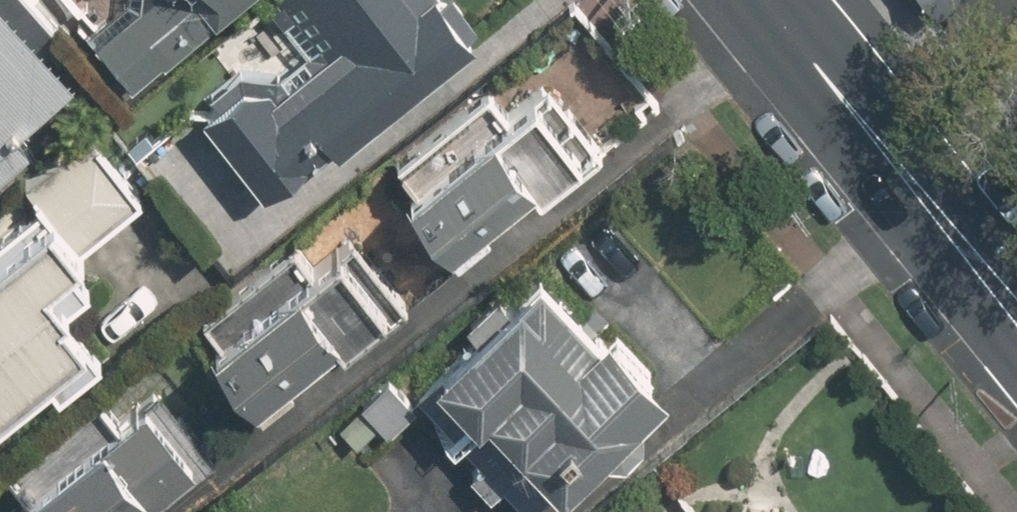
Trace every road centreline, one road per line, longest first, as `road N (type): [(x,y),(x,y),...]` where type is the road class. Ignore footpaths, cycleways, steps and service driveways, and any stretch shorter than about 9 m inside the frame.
road 1 (tertiary): [(854,106),(1016,302)]
road 2 (residential): [(854,106),(977,0)]
road 3 (tertiary): [(763,0),(854,106)]

